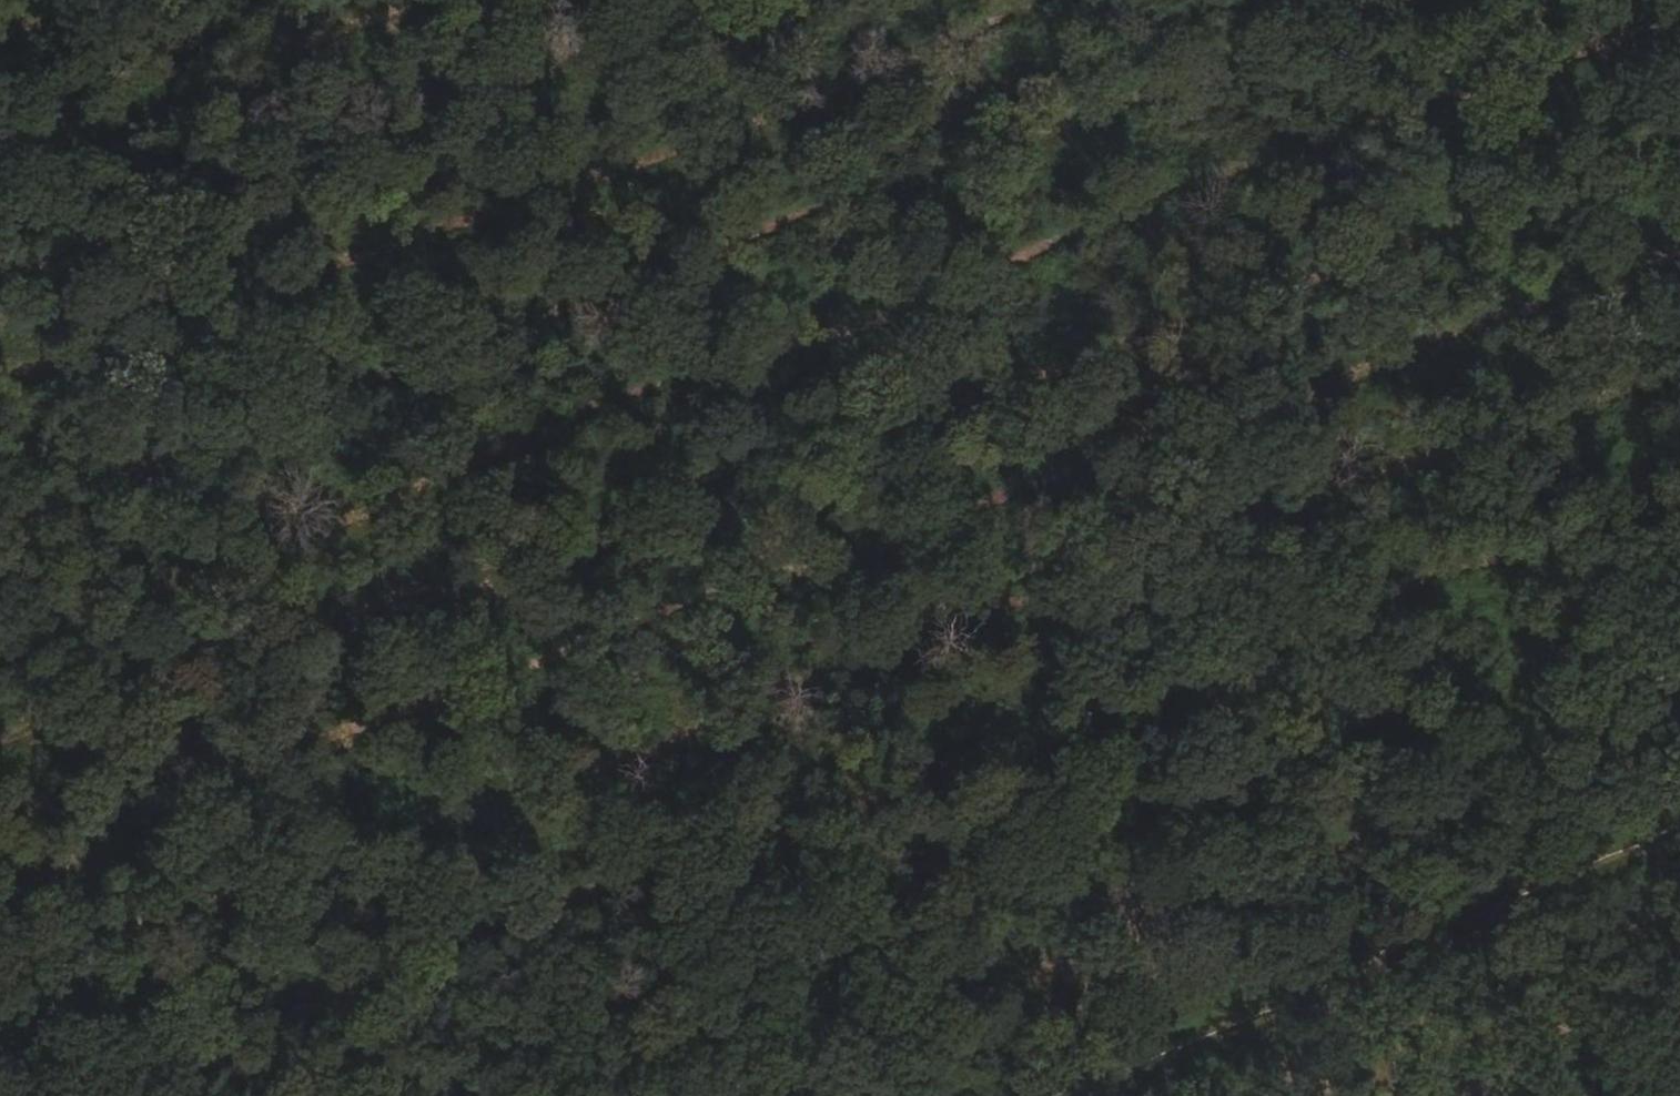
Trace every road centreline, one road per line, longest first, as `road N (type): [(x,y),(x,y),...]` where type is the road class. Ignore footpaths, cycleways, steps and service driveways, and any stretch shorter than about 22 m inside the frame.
road 1 (track): [(1061,1095),(1679,831)]

